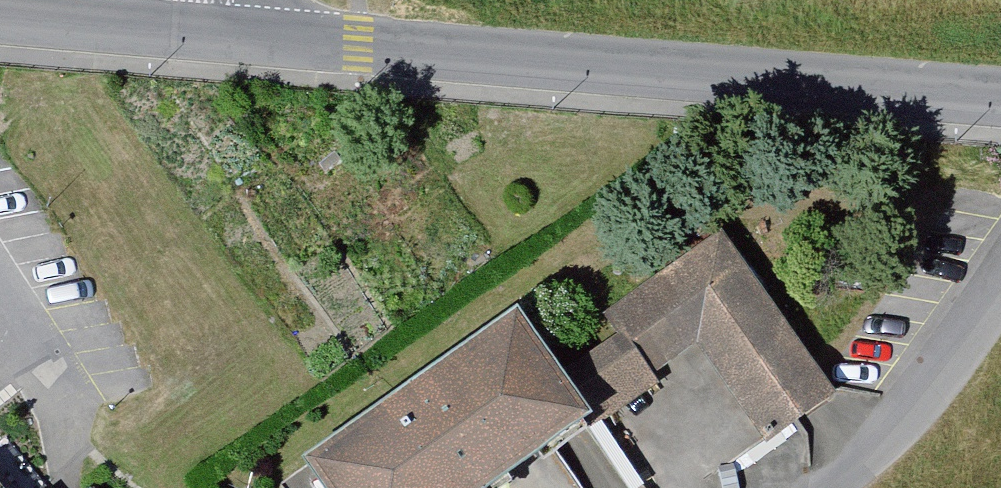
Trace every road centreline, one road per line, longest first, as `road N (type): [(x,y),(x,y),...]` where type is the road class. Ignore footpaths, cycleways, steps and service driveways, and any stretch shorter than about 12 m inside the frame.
road 1 (tertiary): [(1000,99),(232,35)]
road 2 (residential): [(832,487),(923,405),(1000,287)]
road 3 (tertiary): [(232,35),(0,16)]

